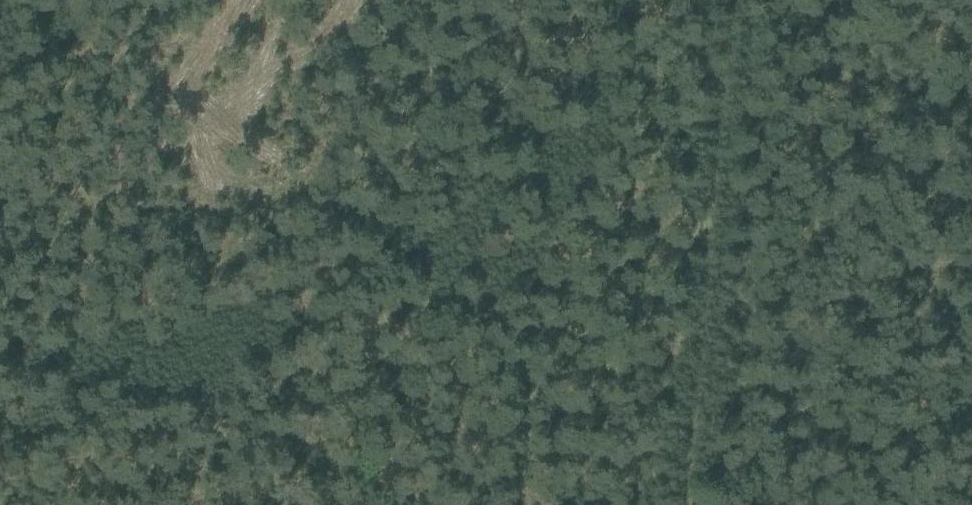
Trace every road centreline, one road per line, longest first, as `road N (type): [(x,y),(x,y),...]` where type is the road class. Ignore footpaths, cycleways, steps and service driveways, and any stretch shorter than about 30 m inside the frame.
road 1 (track): [(681,504),(725,0)]

